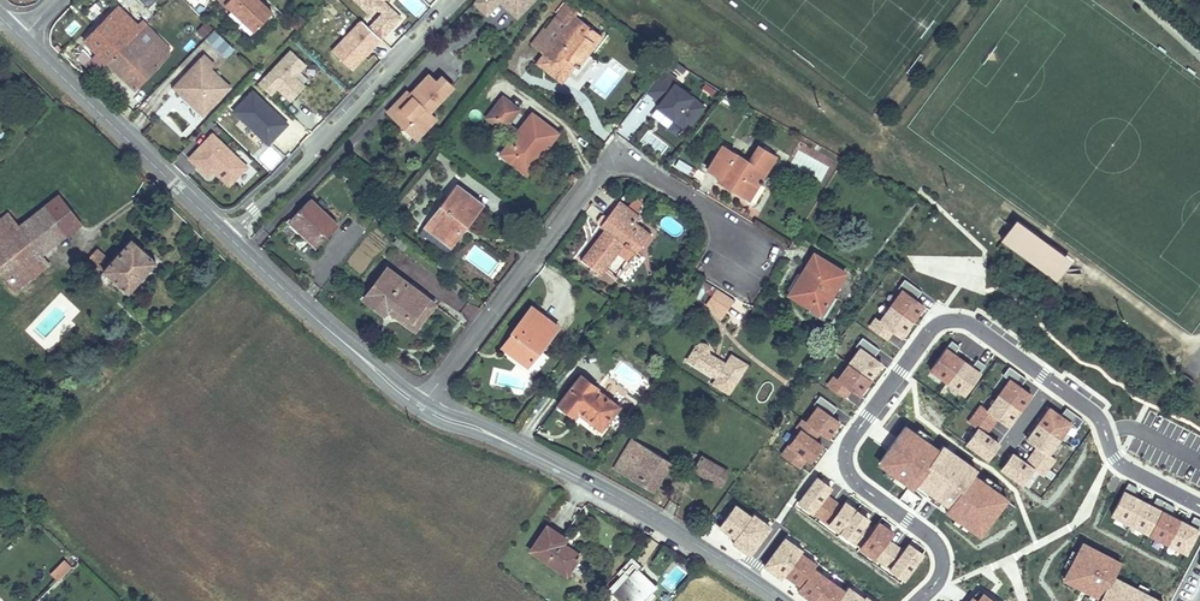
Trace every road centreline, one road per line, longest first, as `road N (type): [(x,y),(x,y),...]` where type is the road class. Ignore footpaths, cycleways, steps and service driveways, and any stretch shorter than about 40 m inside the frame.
road 1 (residential): [(1199,500),(1119,456),(1101,416),(991,329),(963,315),(941,319),(845,453),(854,476),(938,539),(943,578),(919,600)]
road 2 (residential): [(421,404),(613,154),(757,244),(762,279)]
road 3 (residential): [(461,0),(232,241)]
road 4 (tertiary): [(21,38),(232,241)]
road 5 (tertiary): [(783,600),(561,466)]
road 6 (tertiary): [(232,241),(421,404)]
road 7 (tertiary): [(421,404),(561,466)]

